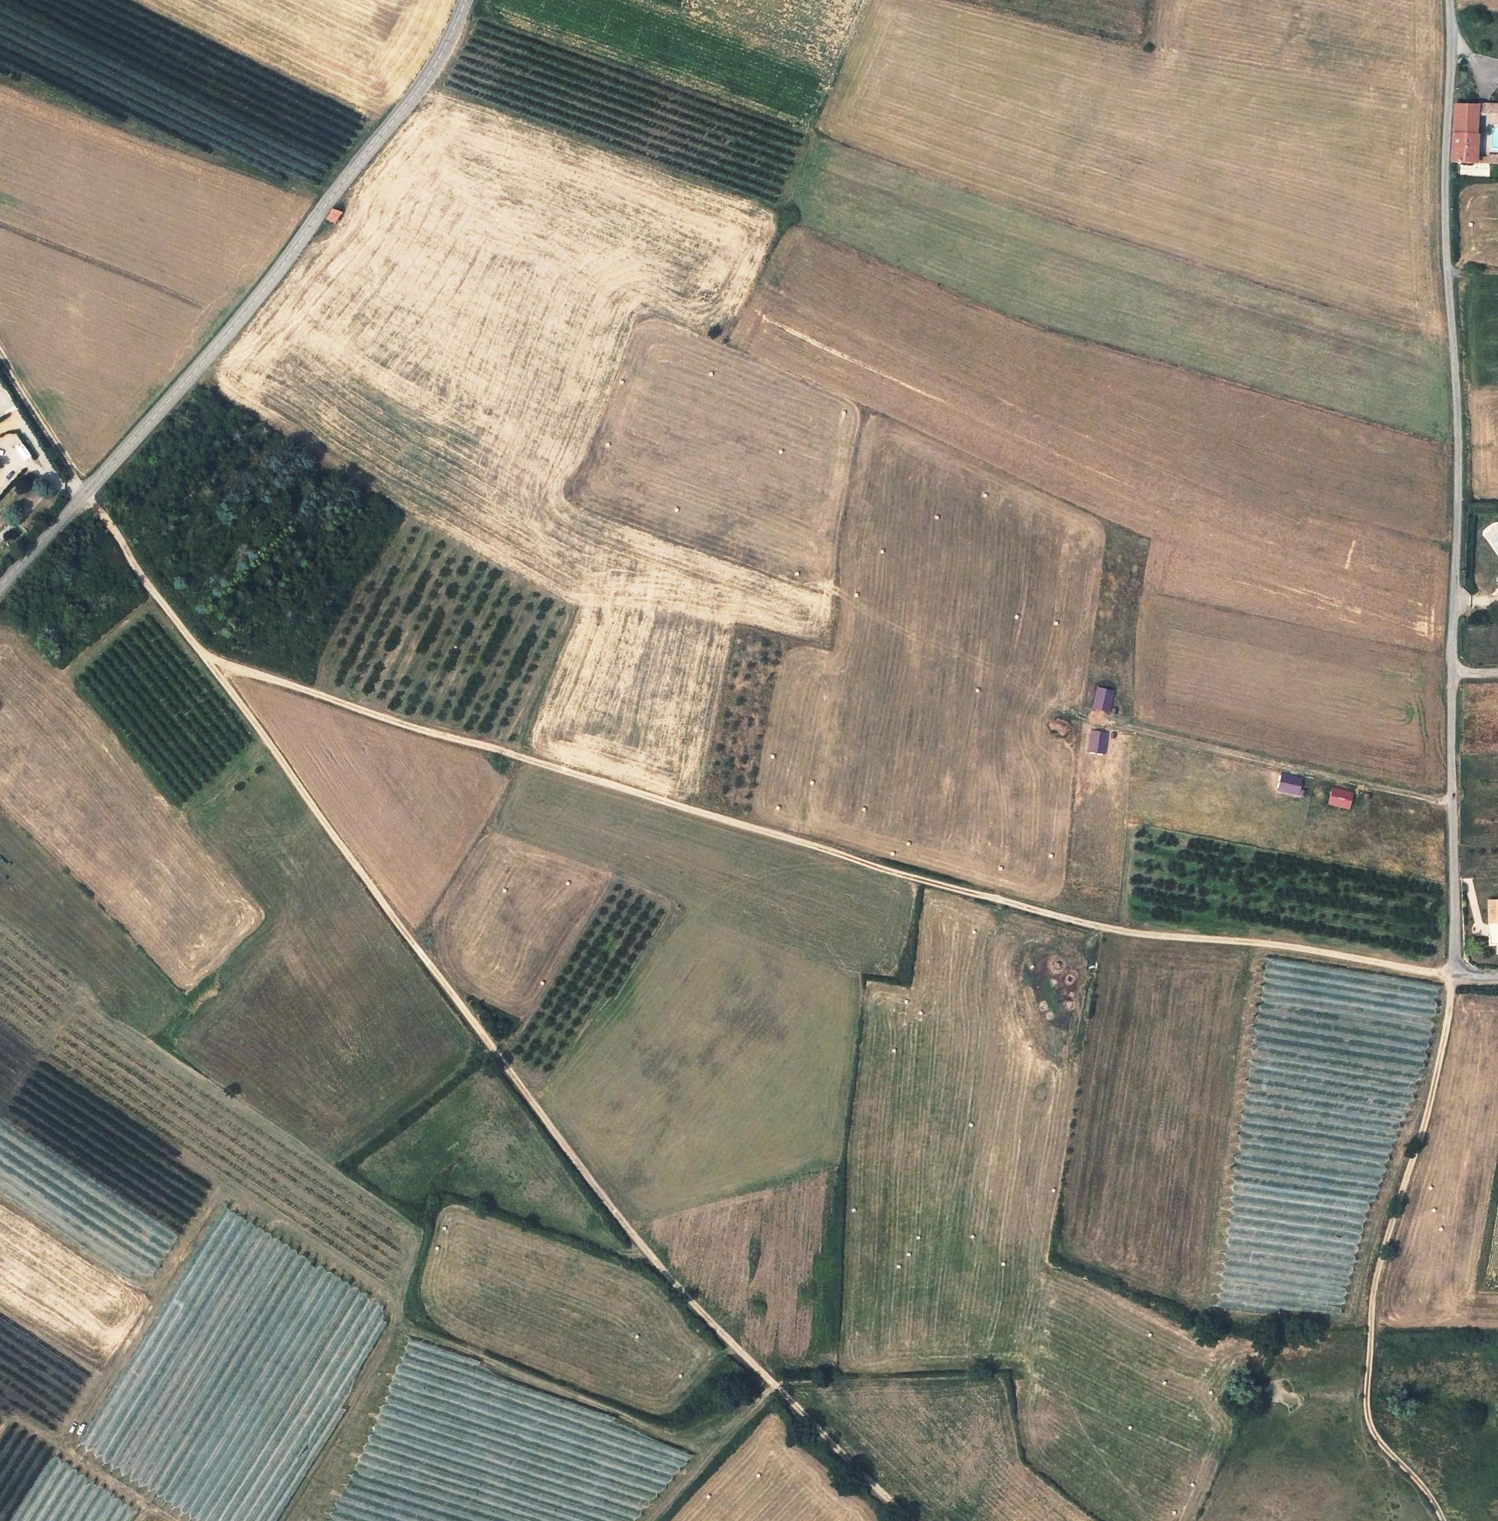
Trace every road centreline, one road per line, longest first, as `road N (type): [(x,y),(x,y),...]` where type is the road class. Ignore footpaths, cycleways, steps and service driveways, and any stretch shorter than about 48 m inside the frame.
road 1 (track): [(89,493),(147,589),(681,1295),(909,1520)]
road 2 (track): [(1453,972),(1111,931),(872,866),(202,657)]
road 3 (unclassified): [(1445,0),(1458,465),(1453,972)]
road 4 (unclassified): [(0,588),(227,336),(434,69),(465,0)]
road 5 (track): [(1453,972),(1428,1117),(1375,1290),(1366,1427),(1440,1520)]

